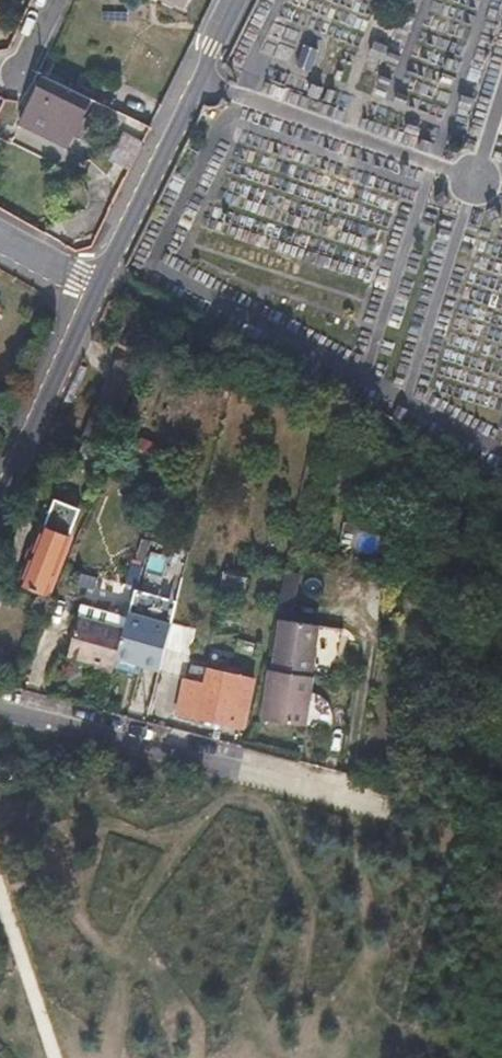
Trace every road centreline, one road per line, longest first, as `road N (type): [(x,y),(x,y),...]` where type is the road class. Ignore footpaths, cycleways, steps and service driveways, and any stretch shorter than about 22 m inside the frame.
road 1 (residential): [(92,286),(237,0)]
road 2 (residential): [(0,510),(92,286)]

